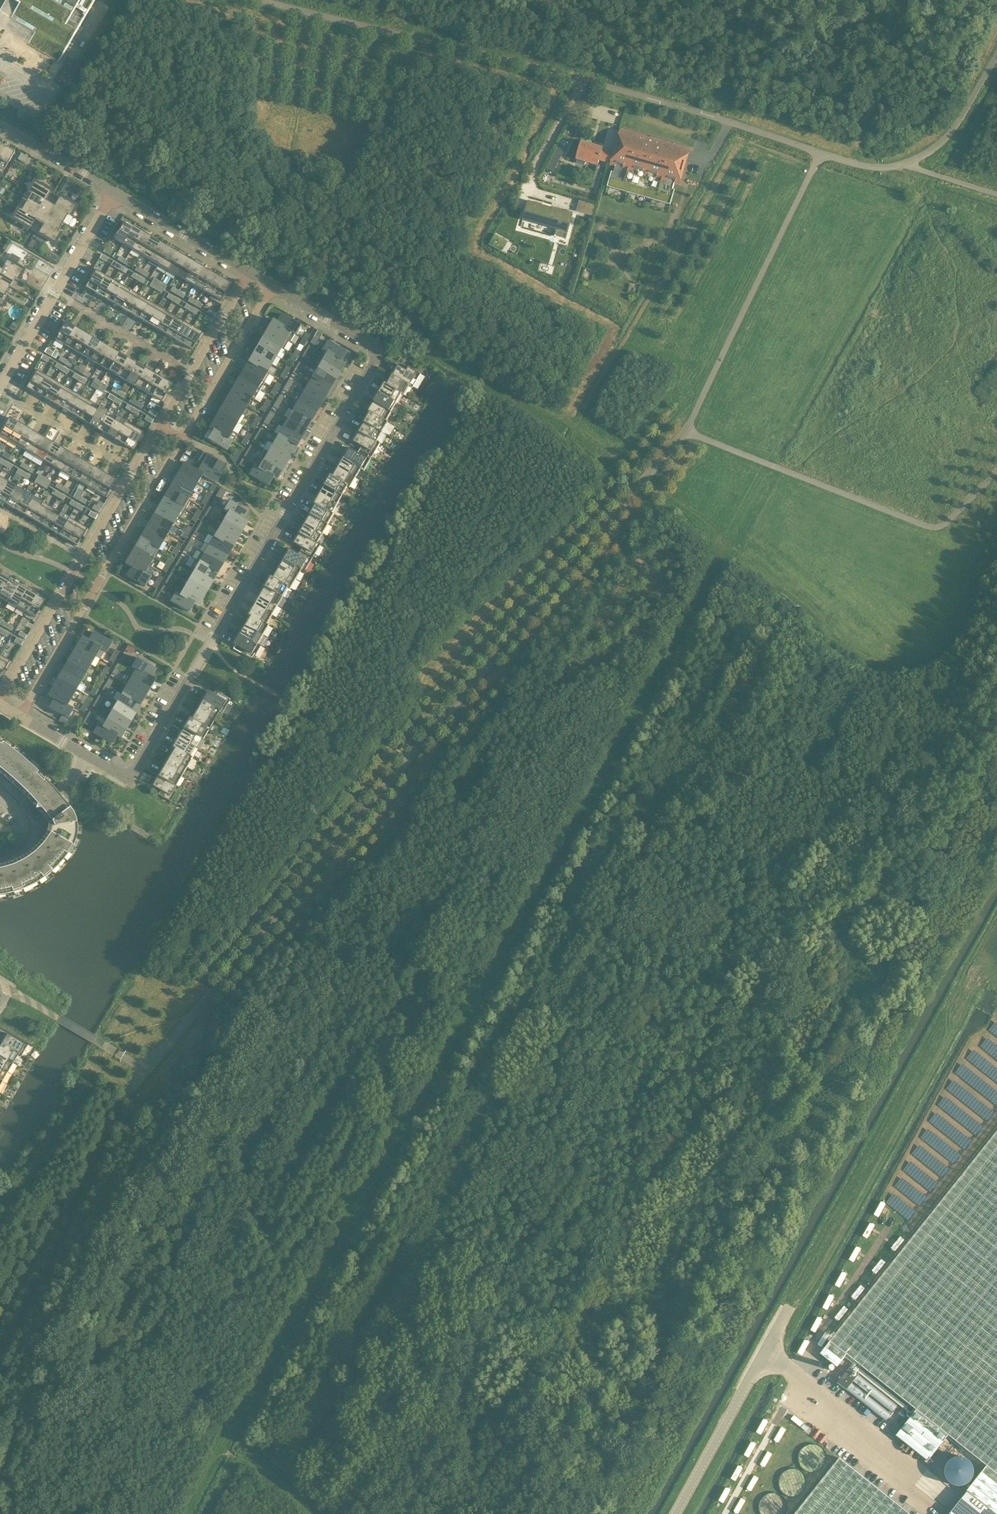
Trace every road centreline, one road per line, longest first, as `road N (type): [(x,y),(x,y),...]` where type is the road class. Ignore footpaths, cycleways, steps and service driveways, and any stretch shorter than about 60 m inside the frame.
road 1 (unclassified): [(996,54),(936,146),(898,166),(866,167),(672,104),(260,0)]
road 2 (residential): [(89,757),(119,773),(134,771),(373,364),(372,345),(272,285)]
road 3 (residential): [(20,717),(181,439)]
road 4 (residential): [(0,697),(133,470)]
road 5 (unclassified): [(678,1513),(789,1311)]
road 6 (residential): [(181,439),(272,285)]
road 7 (residential): [(250,272),(113,192)]
road 8 (residential): [(190,373),(55,295)]
road 9 (residential): [(113,192),(0,126)]
road 10 (residential): [(133,470),(30,409)]

